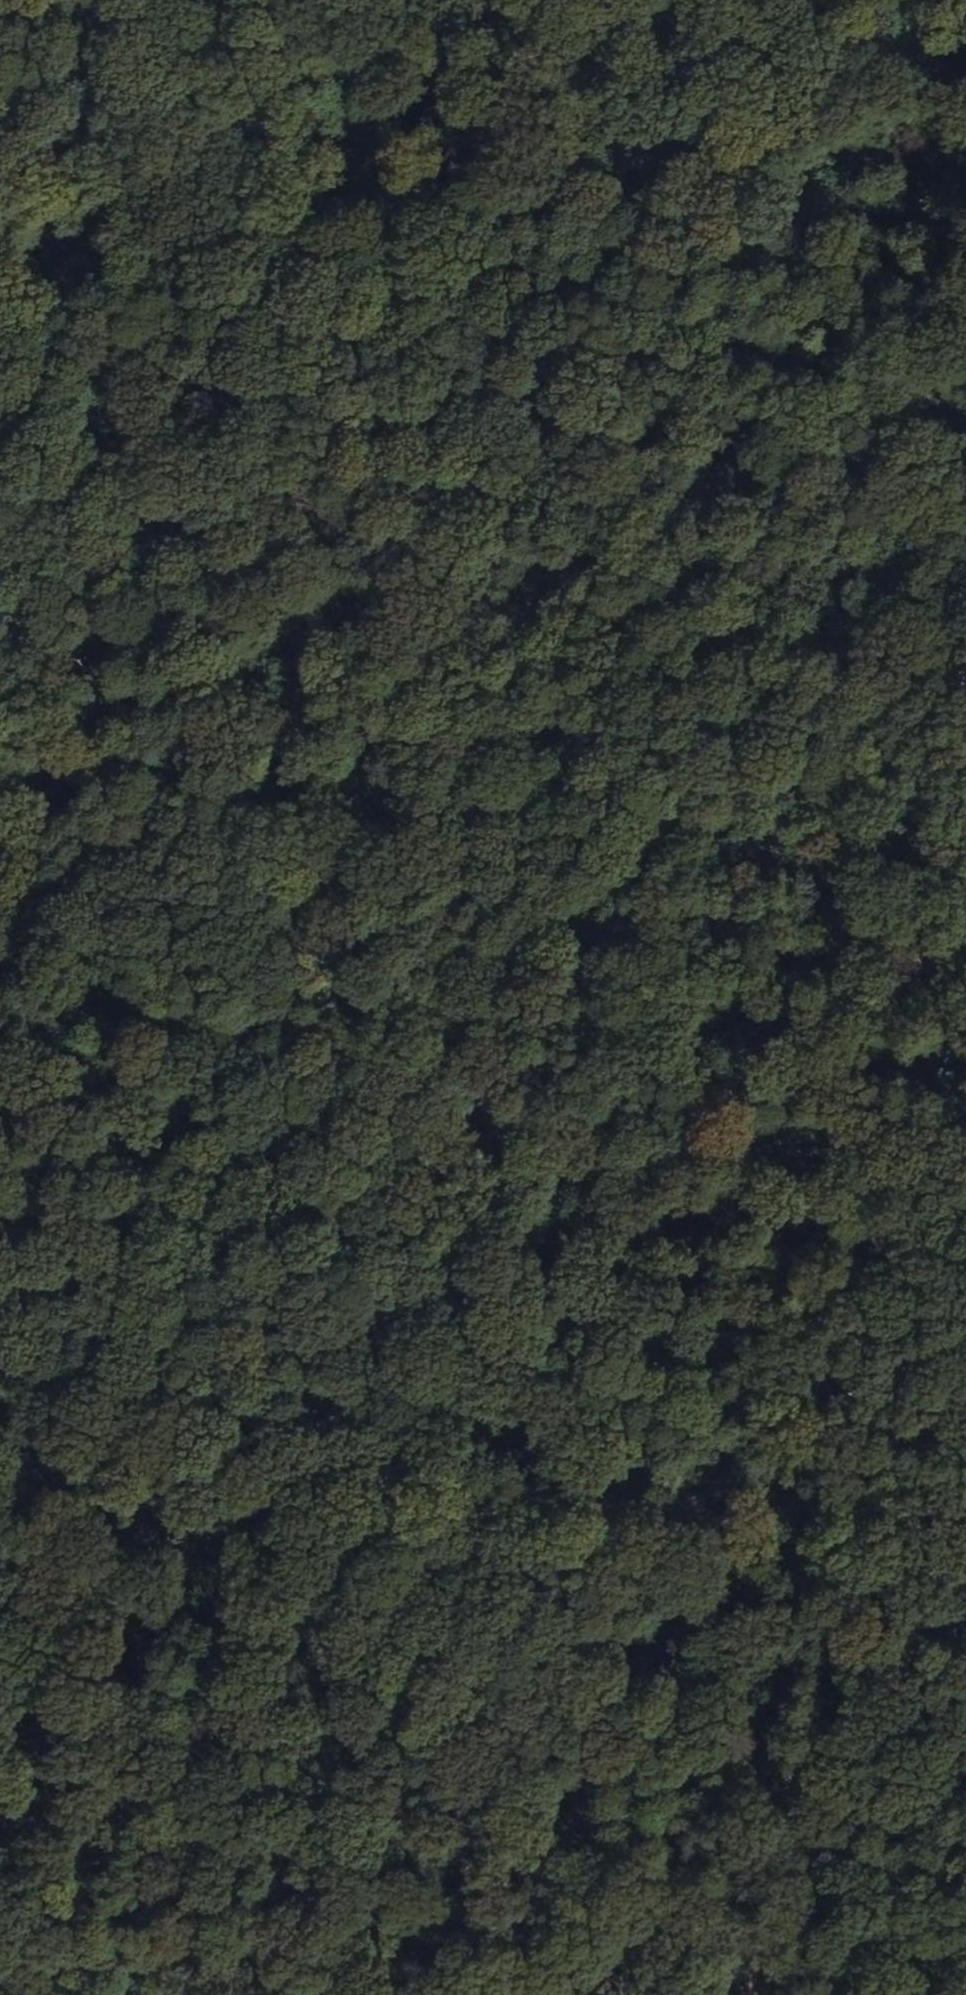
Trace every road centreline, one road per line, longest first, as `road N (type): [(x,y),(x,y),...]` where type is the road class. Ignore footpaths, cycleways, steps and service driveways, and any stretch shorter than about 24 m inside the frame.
road 1 (track): [(965,652),(748,1893)]
road 2 (track): [(748,1893),(530,1918),(0,1897)]
road 3 (track): [(605,0),(0,182)]
road 4 (track): [(748,1893),(965,1927)]

